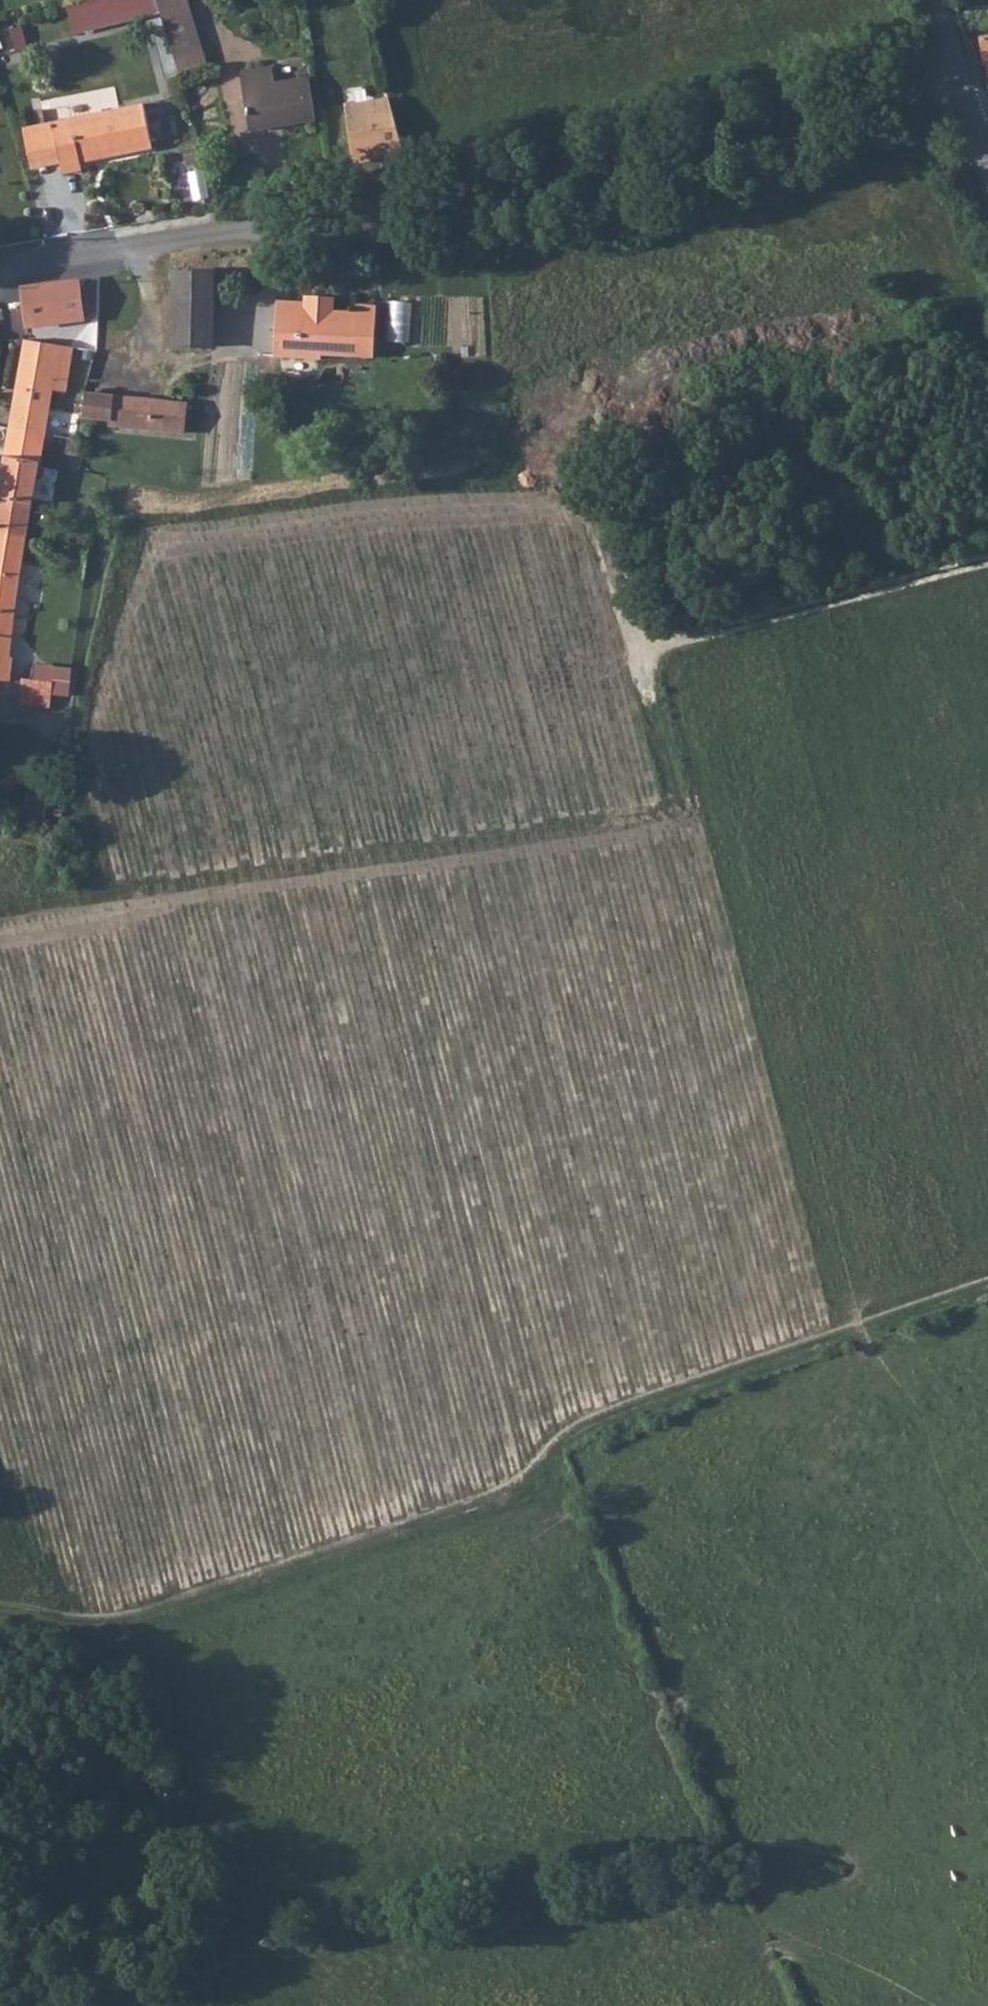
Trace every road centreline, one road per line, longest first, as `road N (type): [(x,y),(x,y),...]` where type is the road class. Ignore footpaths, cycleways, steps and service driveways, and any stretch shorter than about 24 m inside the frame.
road 1 (residential): [(0,272),(424,206),(717,144),(958,67)]

